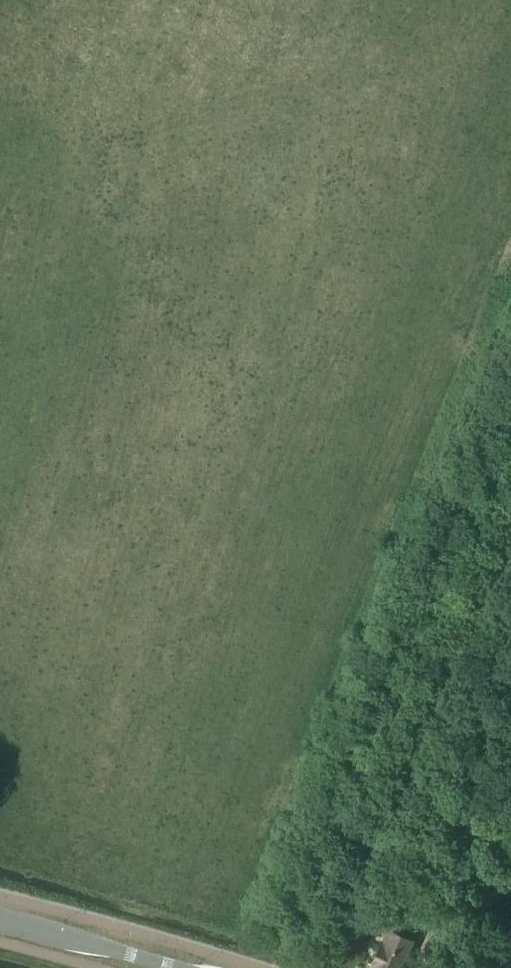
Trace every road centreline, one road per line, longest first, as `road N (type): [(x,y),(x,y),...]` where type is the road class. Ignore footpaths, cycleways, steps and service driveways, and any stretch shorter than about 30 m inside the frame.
road 1 (residential): [(177,967),(0,920)]

